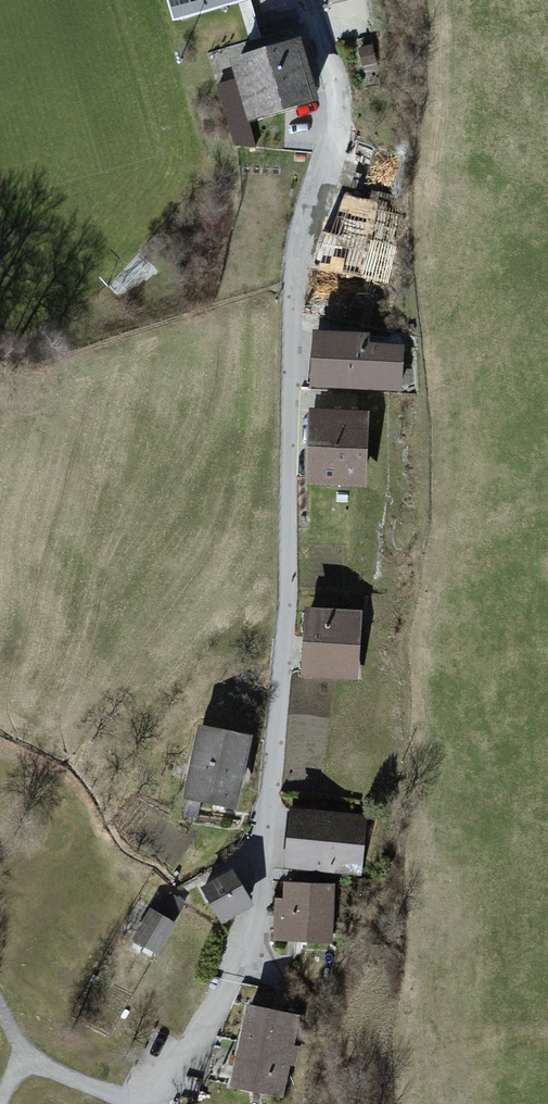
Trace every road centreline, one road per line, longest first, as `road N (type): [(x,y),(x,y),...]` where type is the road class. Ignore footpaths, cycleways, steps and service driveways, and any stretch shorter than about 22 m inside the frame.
road 1 (residential): [(307,0),(341,118),(296,318),(287,657),(263,909),(239,939),(214,1026)]

